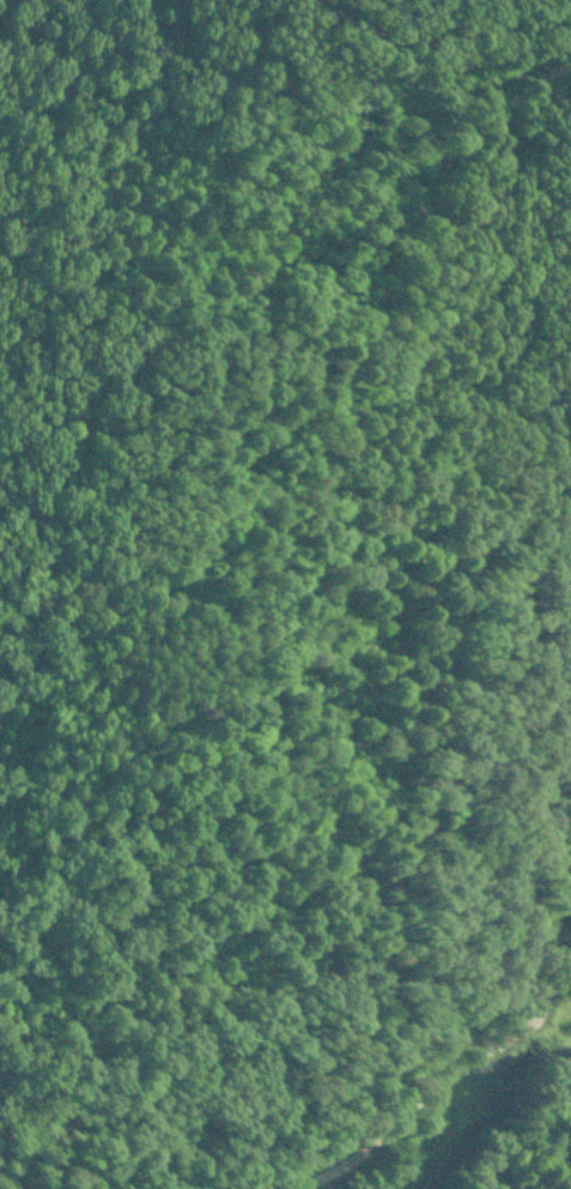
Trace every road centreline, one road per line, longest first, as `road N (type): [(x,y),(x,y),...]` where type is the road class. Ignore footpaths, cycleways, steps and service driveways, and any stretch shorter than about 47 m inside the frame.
road 1 (residential): [(170,1188),(498,1002),(570,899)]

